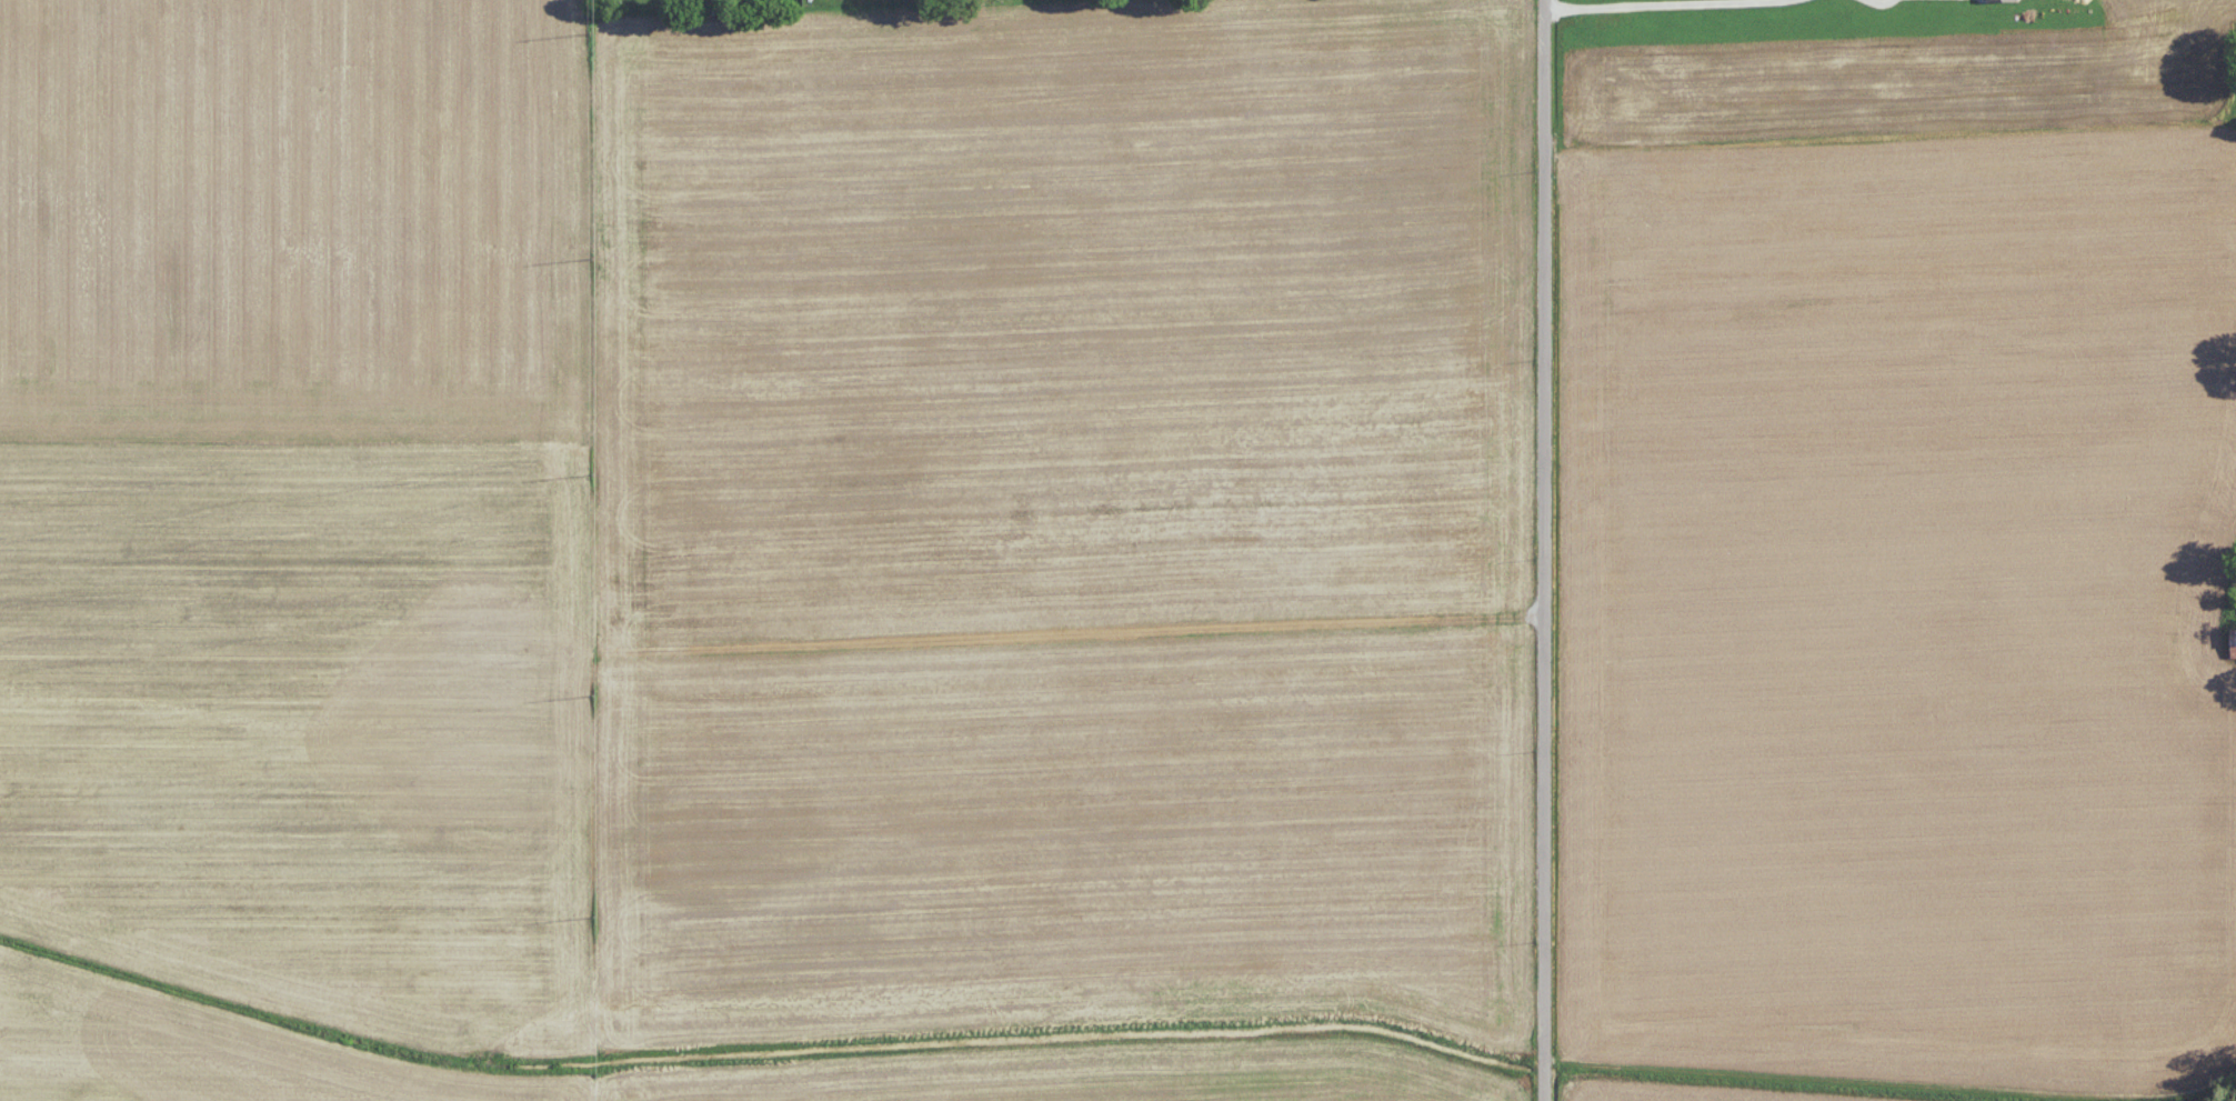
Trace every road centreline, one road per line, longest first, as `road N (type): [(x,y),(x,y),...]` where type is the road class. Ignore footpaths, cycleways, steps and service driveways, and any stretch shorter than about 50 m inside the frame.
road 1 (tertiary): [(1542,1100),(1544,0)]

